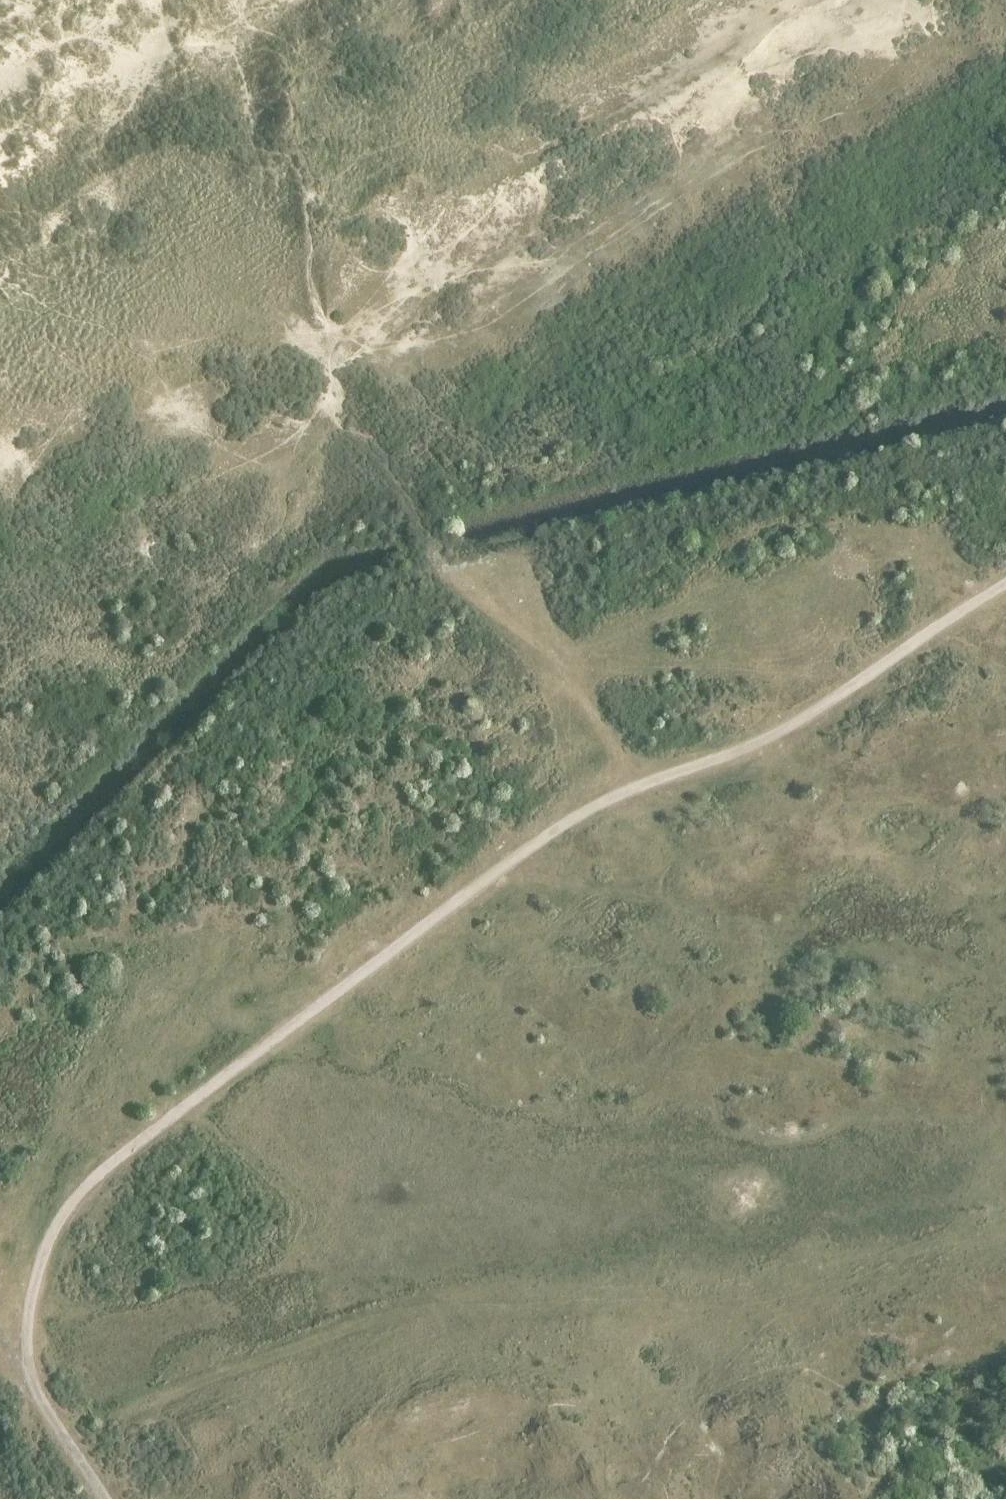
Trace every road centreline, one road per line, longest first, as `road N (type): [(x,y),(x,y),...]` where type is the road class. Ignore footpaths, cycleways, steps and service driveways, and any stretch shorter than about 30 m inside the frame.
road 1 (track): [(1005,581),(737,747),(624,790),(437,916),(90,1186),(43,1257),(30,1343),(33,1386),(106,1498)]

